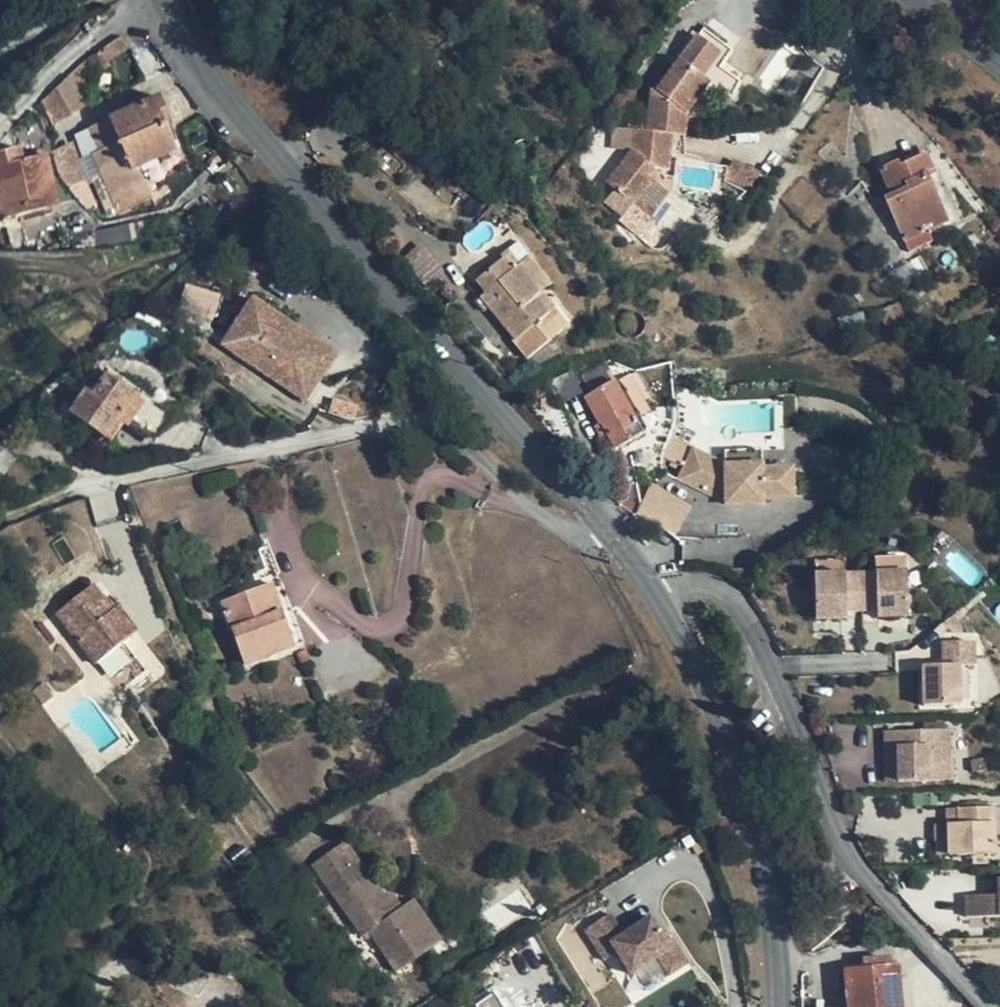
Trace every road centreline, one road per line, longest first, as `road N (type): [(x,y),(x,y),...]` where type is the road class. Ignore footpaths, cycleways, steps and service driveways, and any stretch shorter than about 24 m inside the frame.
road 1 (unclassified): [(611,529),(262,141),(162,0)]
road 2 (residential): [(611,529),(561,524),(452,428),(421,424),(119,479),(0,529)]
road 3 (residential): [(986,1006),(855,860),(789,685),(739,599),(700,581),(657,590)]
road 4 (unclassified): [(783,1006),(744,785),(657,590)]

